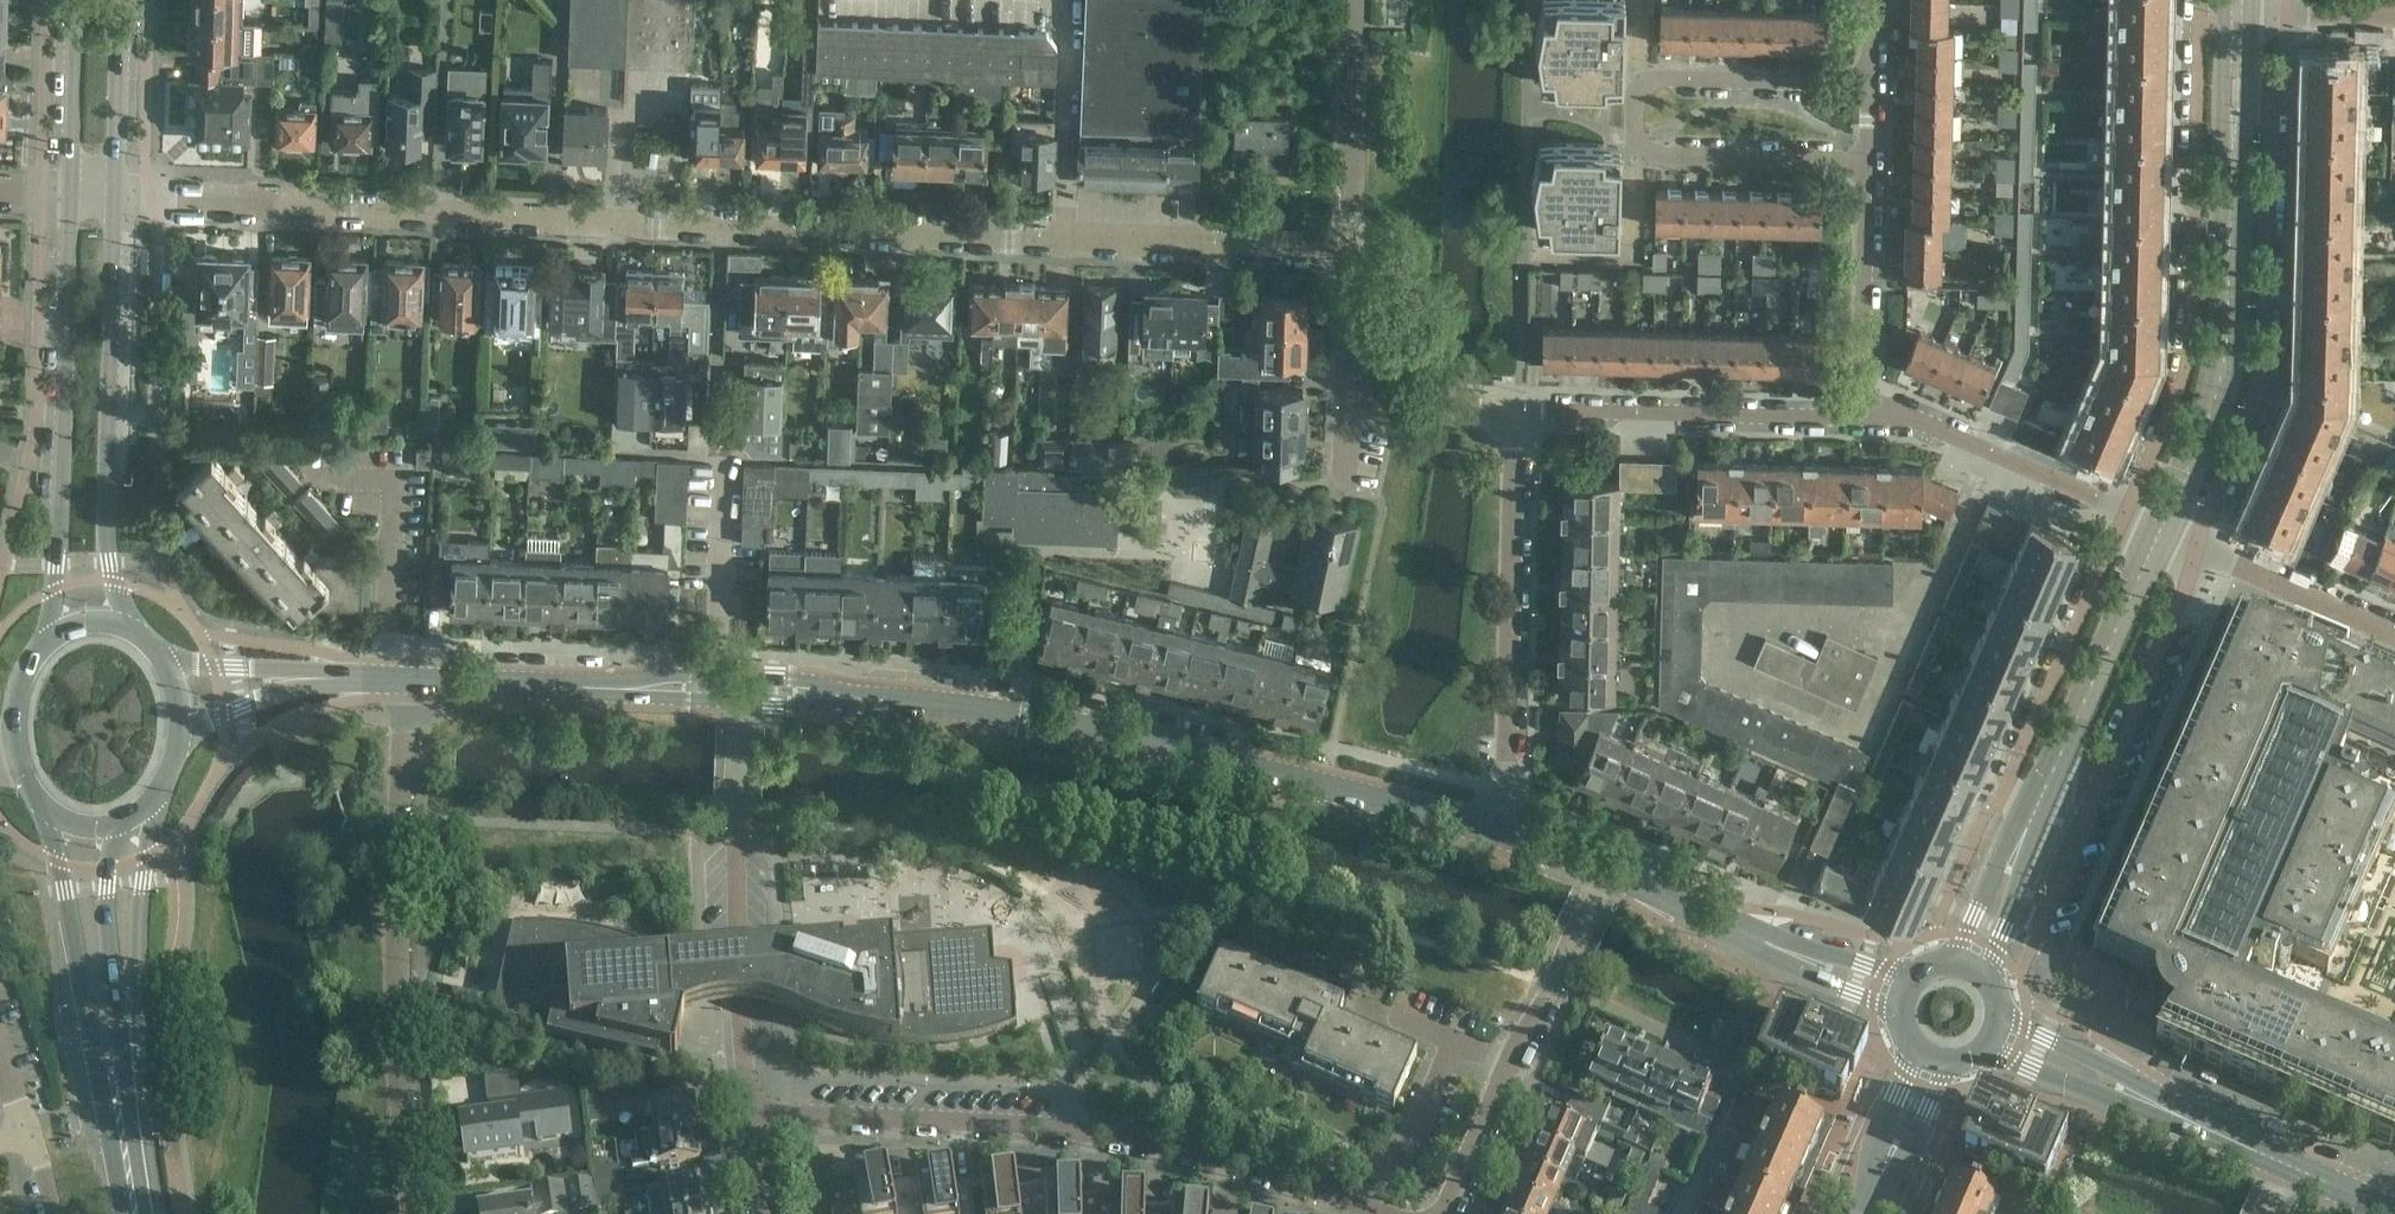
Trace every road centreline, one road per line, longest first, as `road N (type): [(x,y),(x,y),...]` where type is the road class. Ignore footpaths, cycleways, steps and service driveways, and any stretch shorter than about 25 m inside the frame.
road 1 (residential): [(1358,250),(115,202)]
road 2 (tertiary): [(1510,834),(1259,759),(955,704),(740,691)]
road 3 (residential): [(750,1112),(1014,1117),(1133,1131),(1302,1178),(1388,1213)]
road 4 (residential): [(404,681),(400,1043),(415,1213)]
road 5 (residential): [(2197,0),(2190,342),(2182,383),(2128,509)]
road 6 (residential): [(2201,545),(2261,394),(2266,358),(2271,170),(2265,111),(2240,73)]
road 7 (tertiary): [(2166,530),(2228,368),(2241,289),(2240,73)]
road 8 (residential): [(1991,920),(2040,917),(2201,545)]
road 9 (secondary): [(67,200),(62,480),(52,591),(38,643)]
road 10 (secondary): [(137,634),(112,567),(115,202)]
road 11 (residential): [(1518,408),(1510,834)]
road 12 (residential): [(740,691),(736,829),(750,1112)]
road 13 (residential): [(1452,1213),(1602,868)]
road 14 (residential): [(2128,509),(2007,784),(2020,852)]
road 15 (residential): [(1873,413),(1518,408)]
road 16 (tertiary): [(2020,852),(2166,530)]
road 17 (tertiary): [(740,691),(404,681)]
road 18 (tertiary): [(1902,987),(1602,868)]
road 19 (tertiary): [(2287,1157),(1996,1031)]
road 20 (secondary): [(122,1068),(162,791)]
road 21 (residential): [(2128,509),(1873,413)]
road 22 (secondary): [(47,810),(54,862),(122,1068)]
road 23 (residential): [(1873,413),(1876,154)]
road 24 (residential): [(1365,0),(1358,250)]
road 25 (residential): [(1876,154),(1741,157),(1631,147)]
road 26 (residential): [(1632,80),(1877,85)]
road 27 (residential): [(2394,624),(2201,545)]
road 28 (secondary): [(115,202),(124,0)]
road 29 (secondary): [(74,0),(67,200)]
road 30 (residential): [(1538,254),(1628,256),(1631,147)]
road 31 (residential): [(1861,1213),(1929,1058)]
road 32 (residential): [(1518,408),(1356,386)]
road 33 (residential): [(2394,16),(2239,11)]
road 34 (tertiary): [(175,758),(222,719),(301,673)]
road 35 (secondary): [(122,1068),(141,1213)]
road 36 (tertiary): [(301,673),(158,653)]
road 37 (secondary): [(47,810),(72,830),(100,836),(124,828),(162,791)]
road 38 (residential): [(1356,386),(1358,250)]

